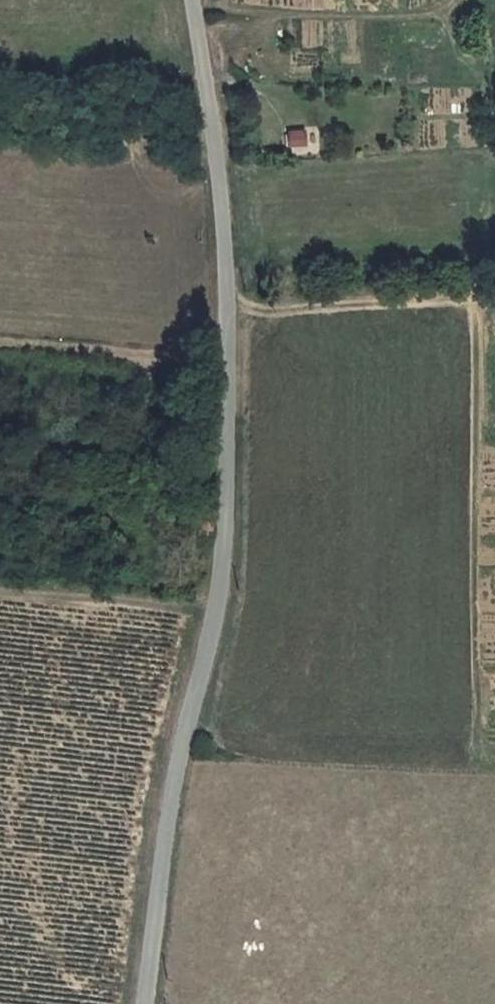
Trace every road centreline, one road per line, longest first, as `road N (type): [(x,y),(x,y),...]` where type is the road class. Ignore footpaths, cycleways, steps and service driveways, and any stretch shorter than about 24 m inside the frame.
road 1 (residential): [(192,0),(220,168),(232,433),(219,571),(159,848),(144,1003)]
road 2 (track): [(0,590),(210,610)]

